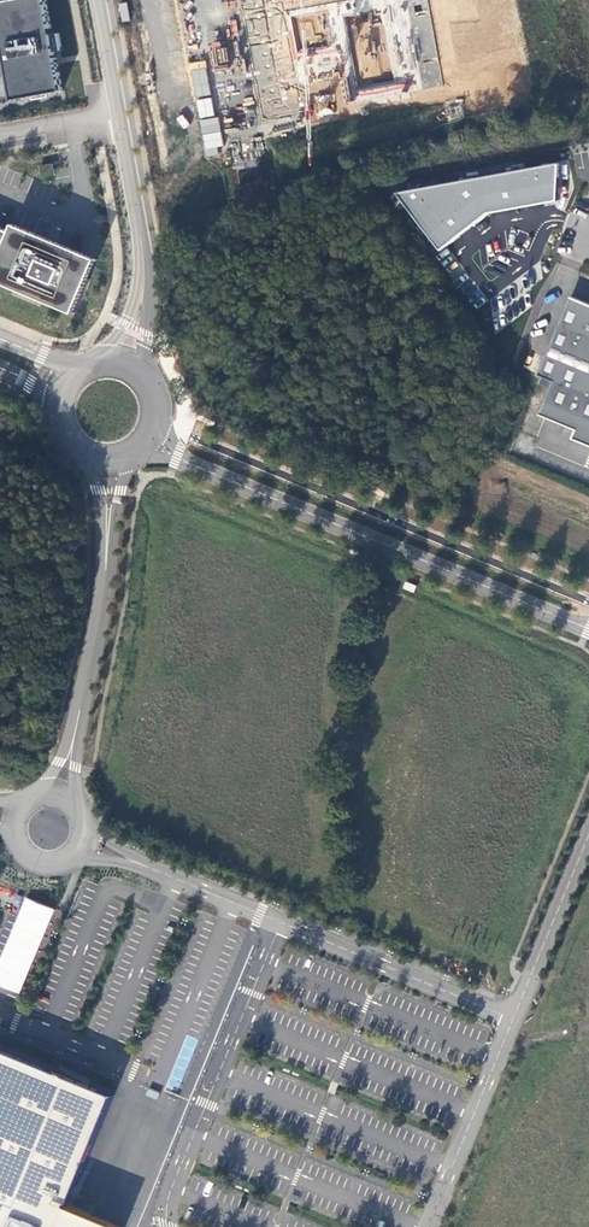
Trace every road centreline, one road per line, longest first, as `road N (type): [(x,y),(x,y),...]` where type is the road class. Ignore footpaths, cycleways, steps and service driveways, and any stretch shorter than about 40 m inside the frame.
road 1 (tertiary): [(148,443),(588,628)]
road 2 (tertiary): [(147,292),(97,0)]
road 3 (tertiary): [(57,399),(63,437),(84,457),(123,460),(148,443)]

